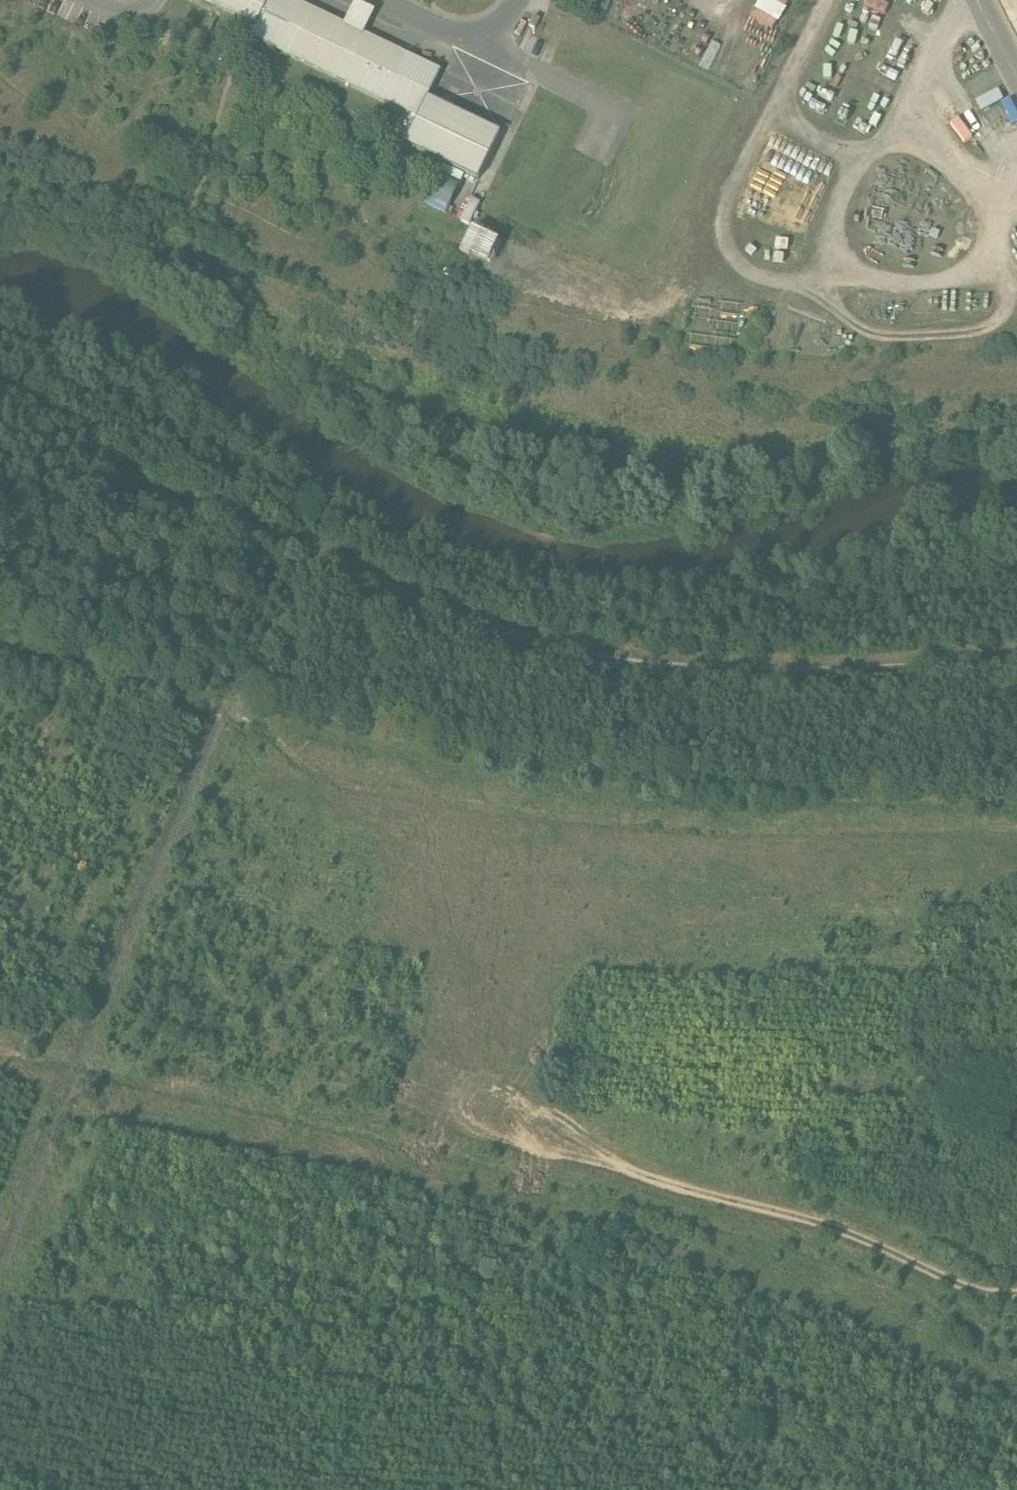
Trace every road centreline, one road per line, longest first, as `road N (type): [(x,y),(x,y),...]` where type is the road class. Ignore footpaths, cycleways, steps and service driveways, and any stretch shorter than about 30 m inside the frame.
road 1 (track): [(0,392),(167,499),(534,640),(667,666),(770,672),(1016,661)]
road 2 (track): [(1016,1319),(994,1320),(820,1242),(618,1179),(515,1109),(489,1117),(487,1135),(503,1150)]

